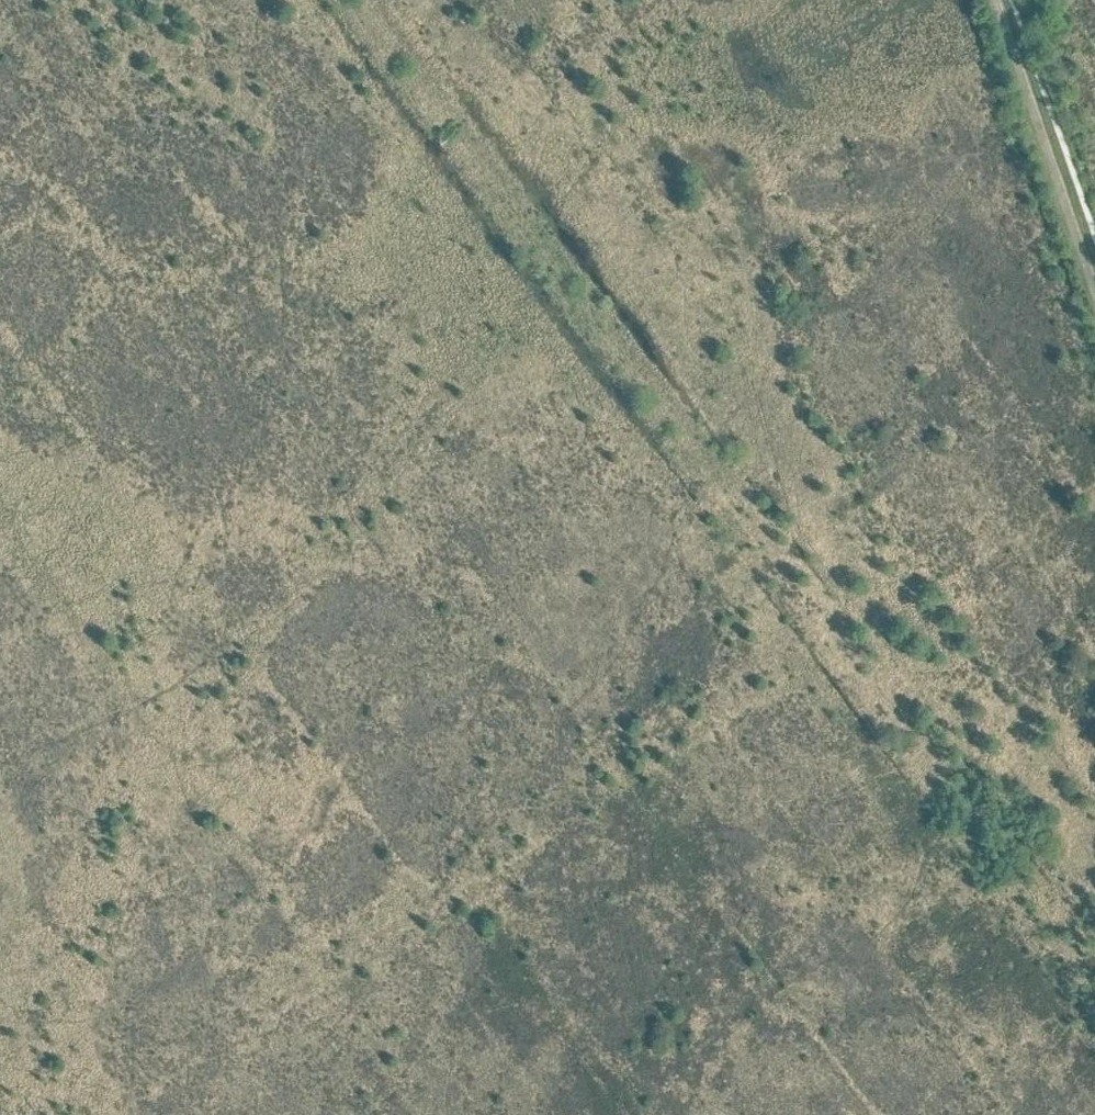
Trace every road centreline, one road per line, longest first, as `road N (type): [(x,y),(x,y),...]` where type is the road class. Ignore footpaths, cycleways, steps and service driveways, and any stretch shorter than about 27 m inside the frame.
road 1 (track): [(1094,283),(995,0)]

